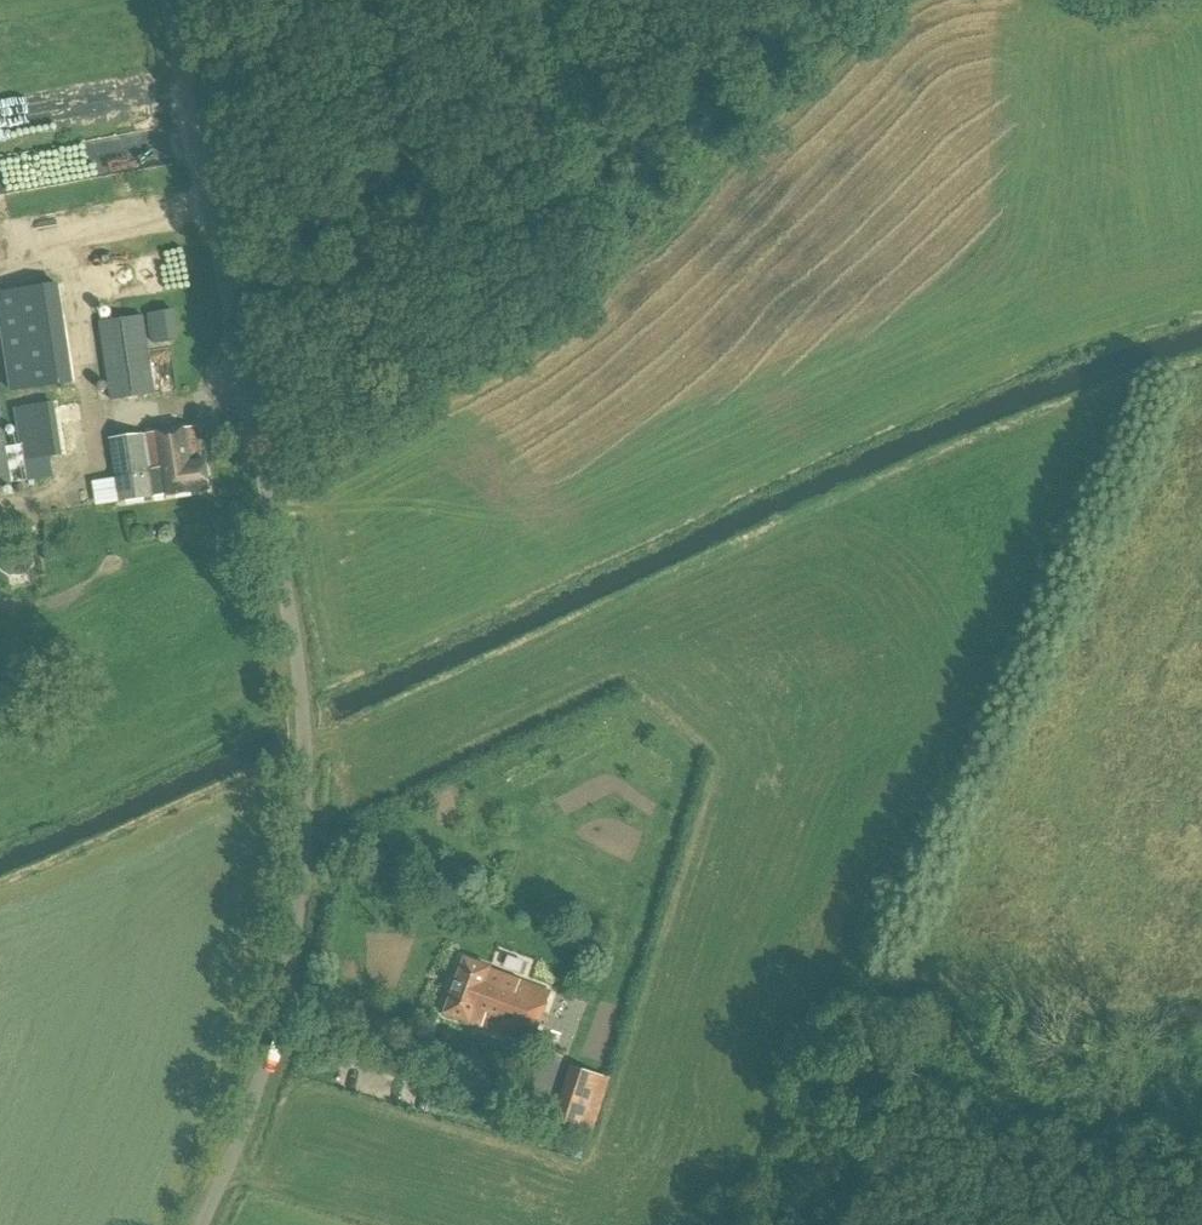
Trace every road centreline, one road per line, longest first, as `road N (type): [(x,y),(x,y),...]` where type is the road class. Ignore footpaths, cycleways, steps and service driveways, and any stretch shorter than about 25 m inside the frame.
road 1 (unclassified): [(206,1224),(249,1121),(293,961),(307,861),(298,677),(167,0)]

